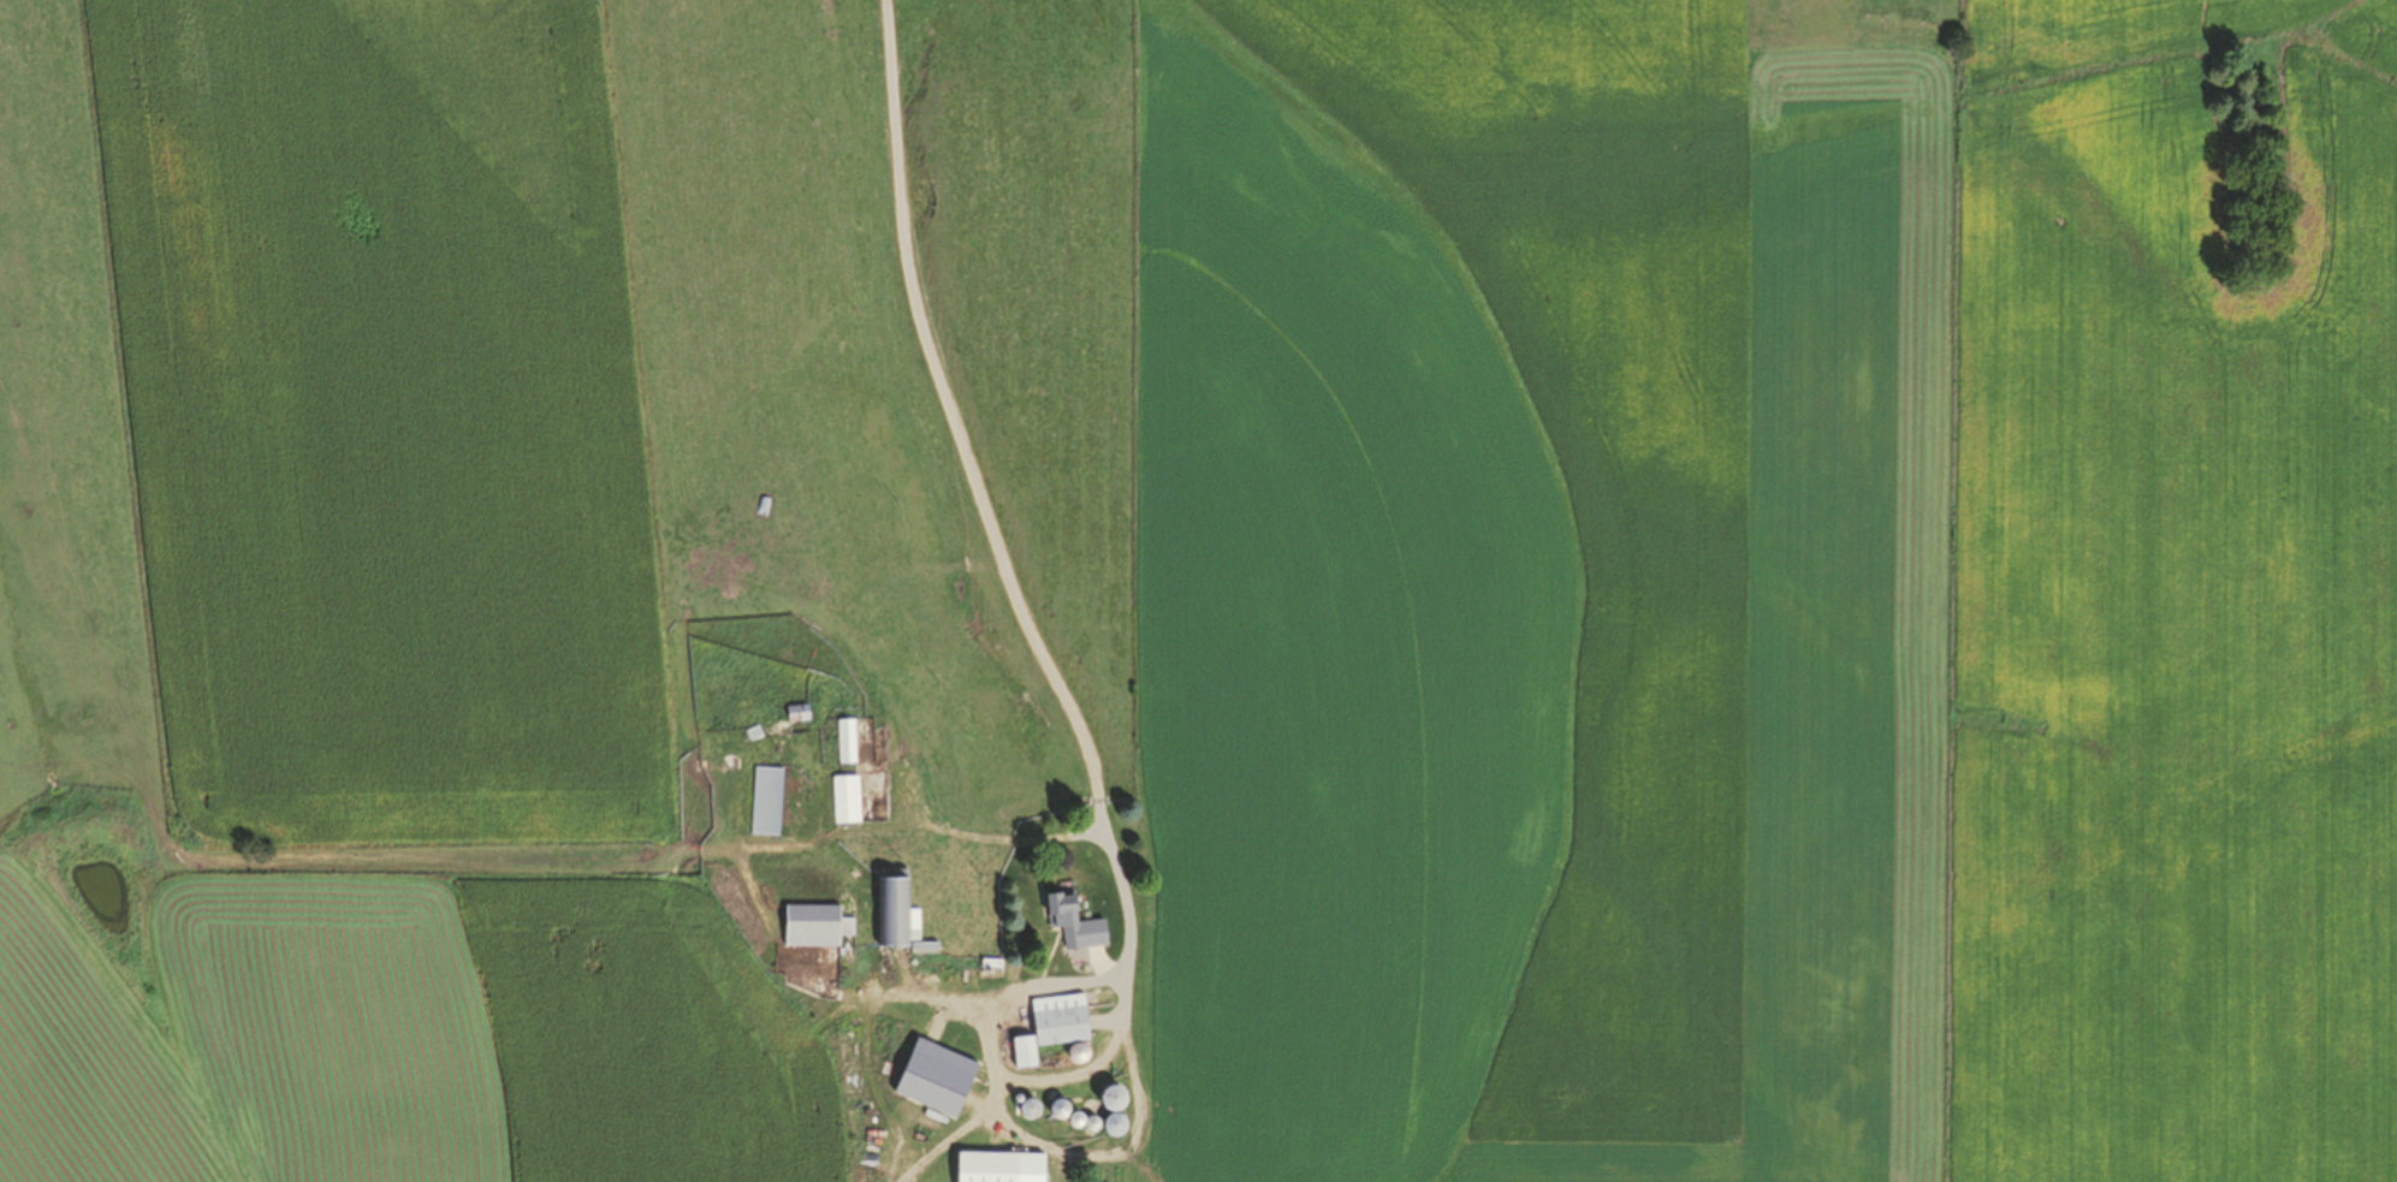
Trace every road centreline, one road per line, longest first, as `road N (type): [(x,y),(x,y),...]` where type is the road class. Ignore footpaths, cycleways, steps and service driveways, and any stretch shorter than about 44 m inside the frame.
road 1 (residential): [(1197,935),(938,380),(912,275),(886,0)]

